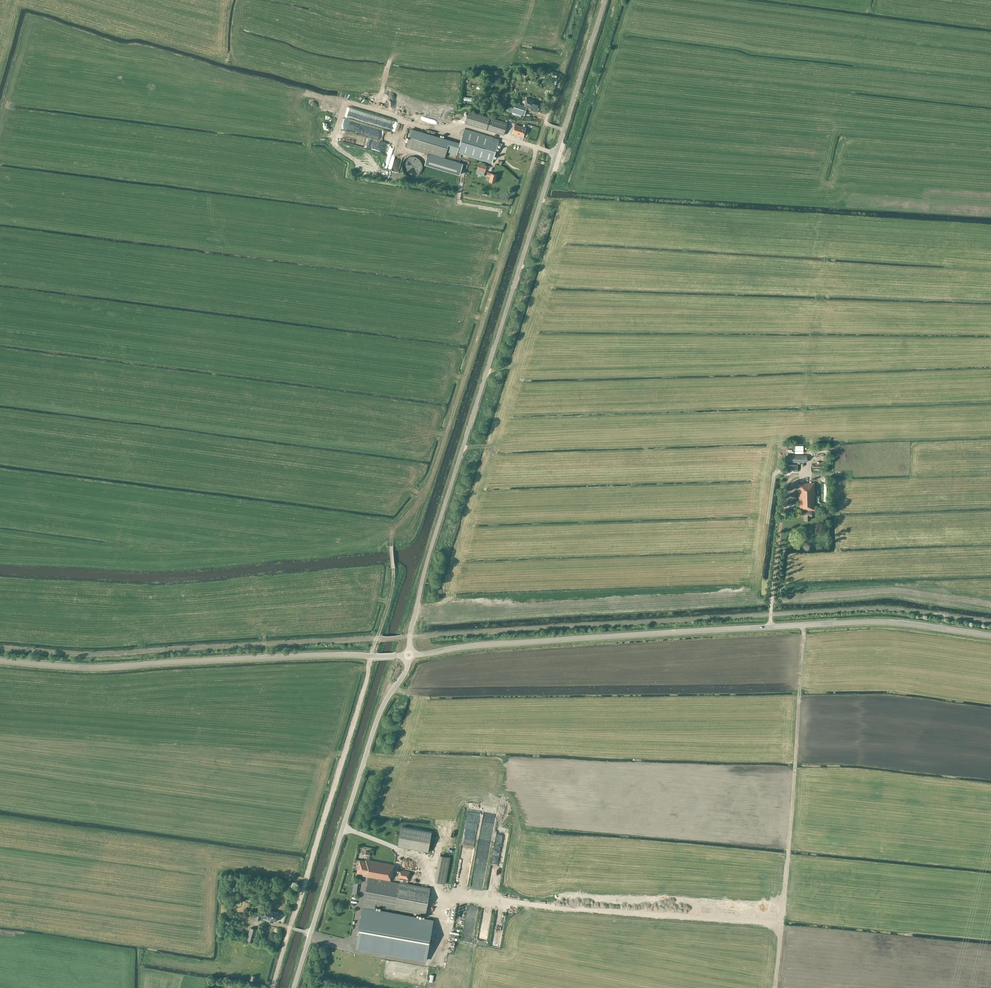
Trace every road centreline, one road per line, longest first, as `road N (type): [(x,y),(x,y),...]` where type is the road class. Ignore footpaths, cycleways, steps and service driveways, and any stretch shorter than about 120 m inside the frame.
road 1 (unclassified): [(411,655),(432,545),(604,0)]
road 2 (track): [(376,638),(392,589),(391,539),(434,471),(584,0)]
road 3 (unclassified): [(411,655),(866,622),(990,635)]
road 4 (unclassified): [(0,661),(95,669),(411,655)]
road 5 (track): [(376,638),(272,987)]
road 6 (unclassified): [(294,987),(377,719),(411,655)]
road 7 (track): [(770,627),(784,490),(793,478)]

